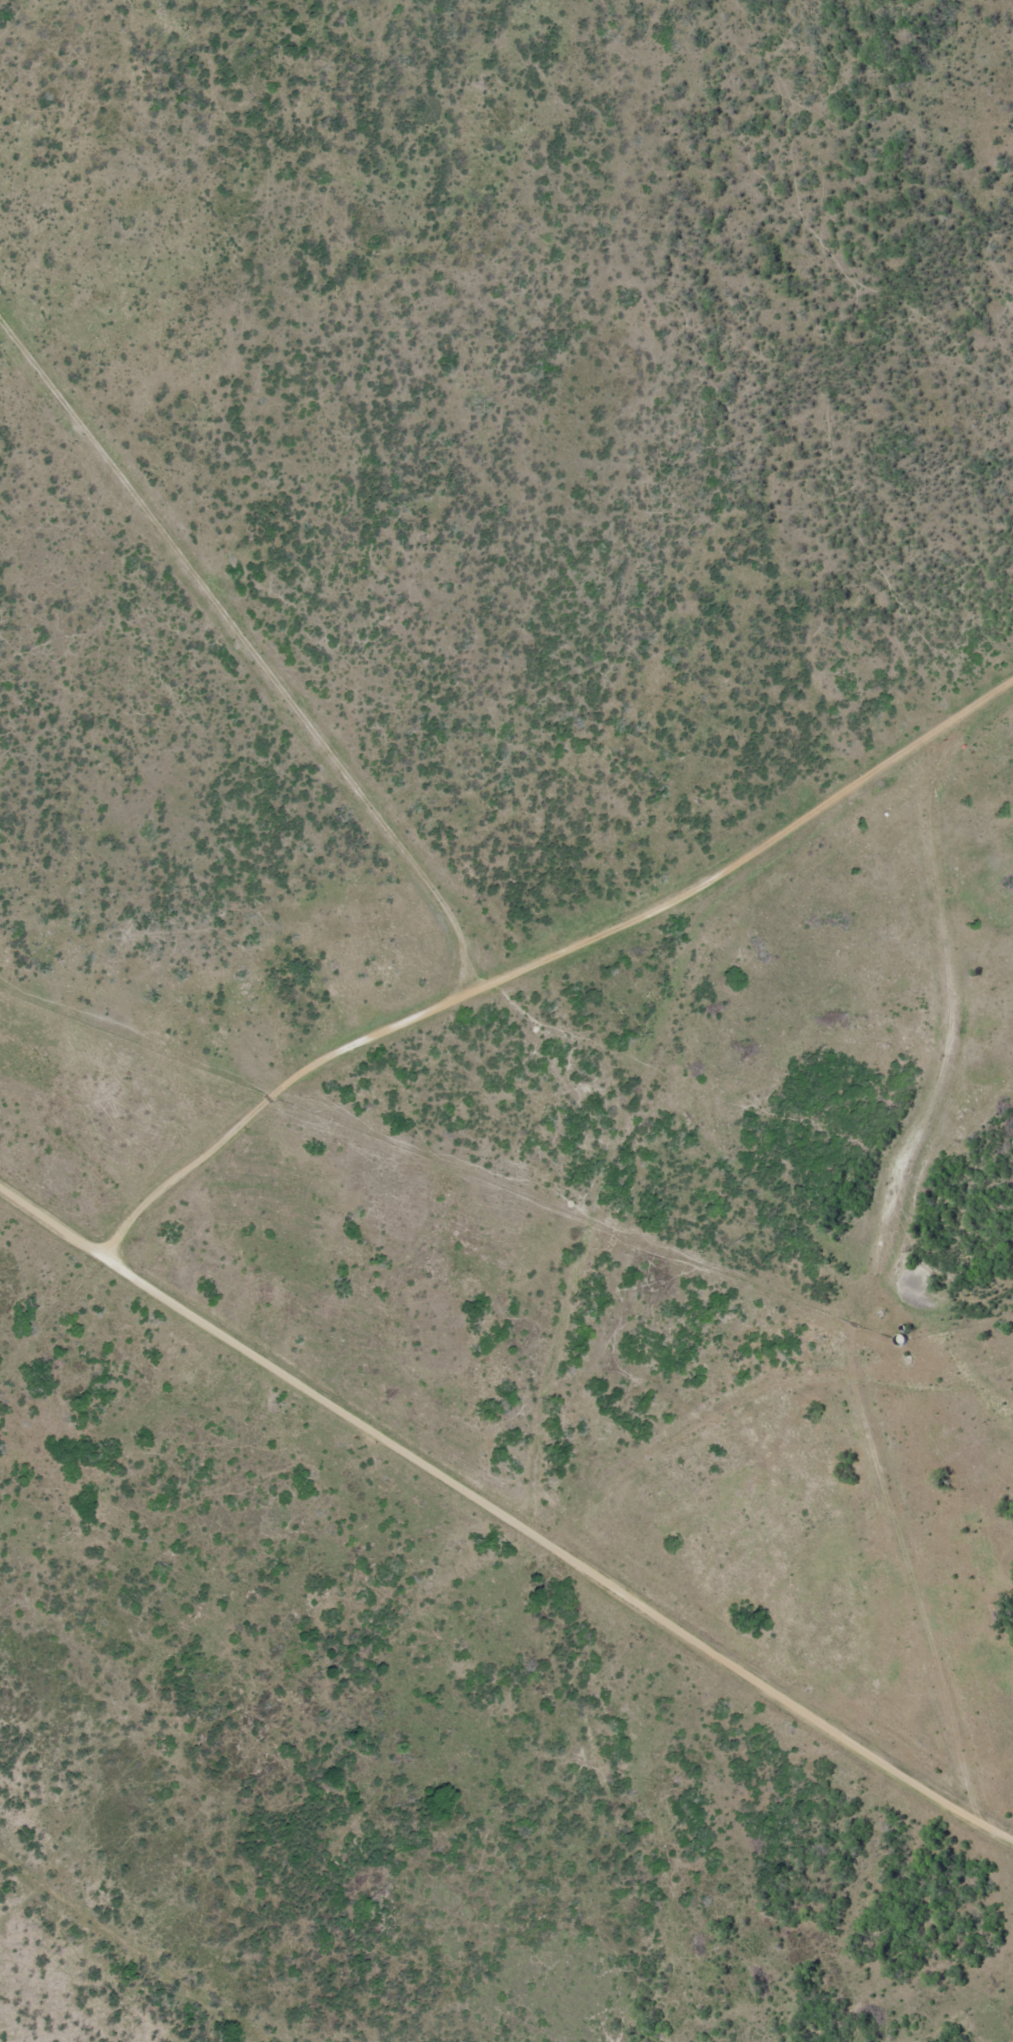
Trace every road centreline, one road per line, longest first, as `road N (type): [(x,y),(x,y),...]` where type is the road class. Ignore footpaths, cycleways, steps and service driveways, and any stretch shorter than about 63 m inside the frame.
road 1 (track): [(1012,1847),(0,1192)]
road 2 (track): [(931,1797),(912,1603),(859,1423),(852,1326),(947,999),(925,805),(945,716),(1012,679)]
road 3 (track): [(104,1256),(132,1211),(271,1092),(352,1043),(593,935),(748,854),(945,716)]

